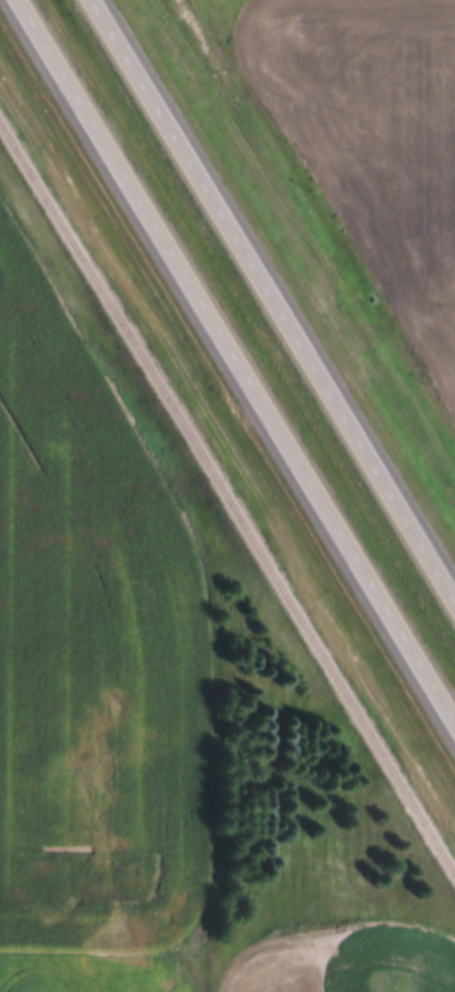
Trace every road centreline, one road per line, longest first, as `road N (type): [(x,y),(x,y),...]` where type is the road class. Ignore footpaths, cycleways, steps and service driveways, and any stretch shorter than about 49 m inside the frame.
road 1 (trunk): [(18,0),(454,719)]
road 2 (trunk): [(454,600),(93,0)]
road 3 (track): [(200,524),(211,991)]

